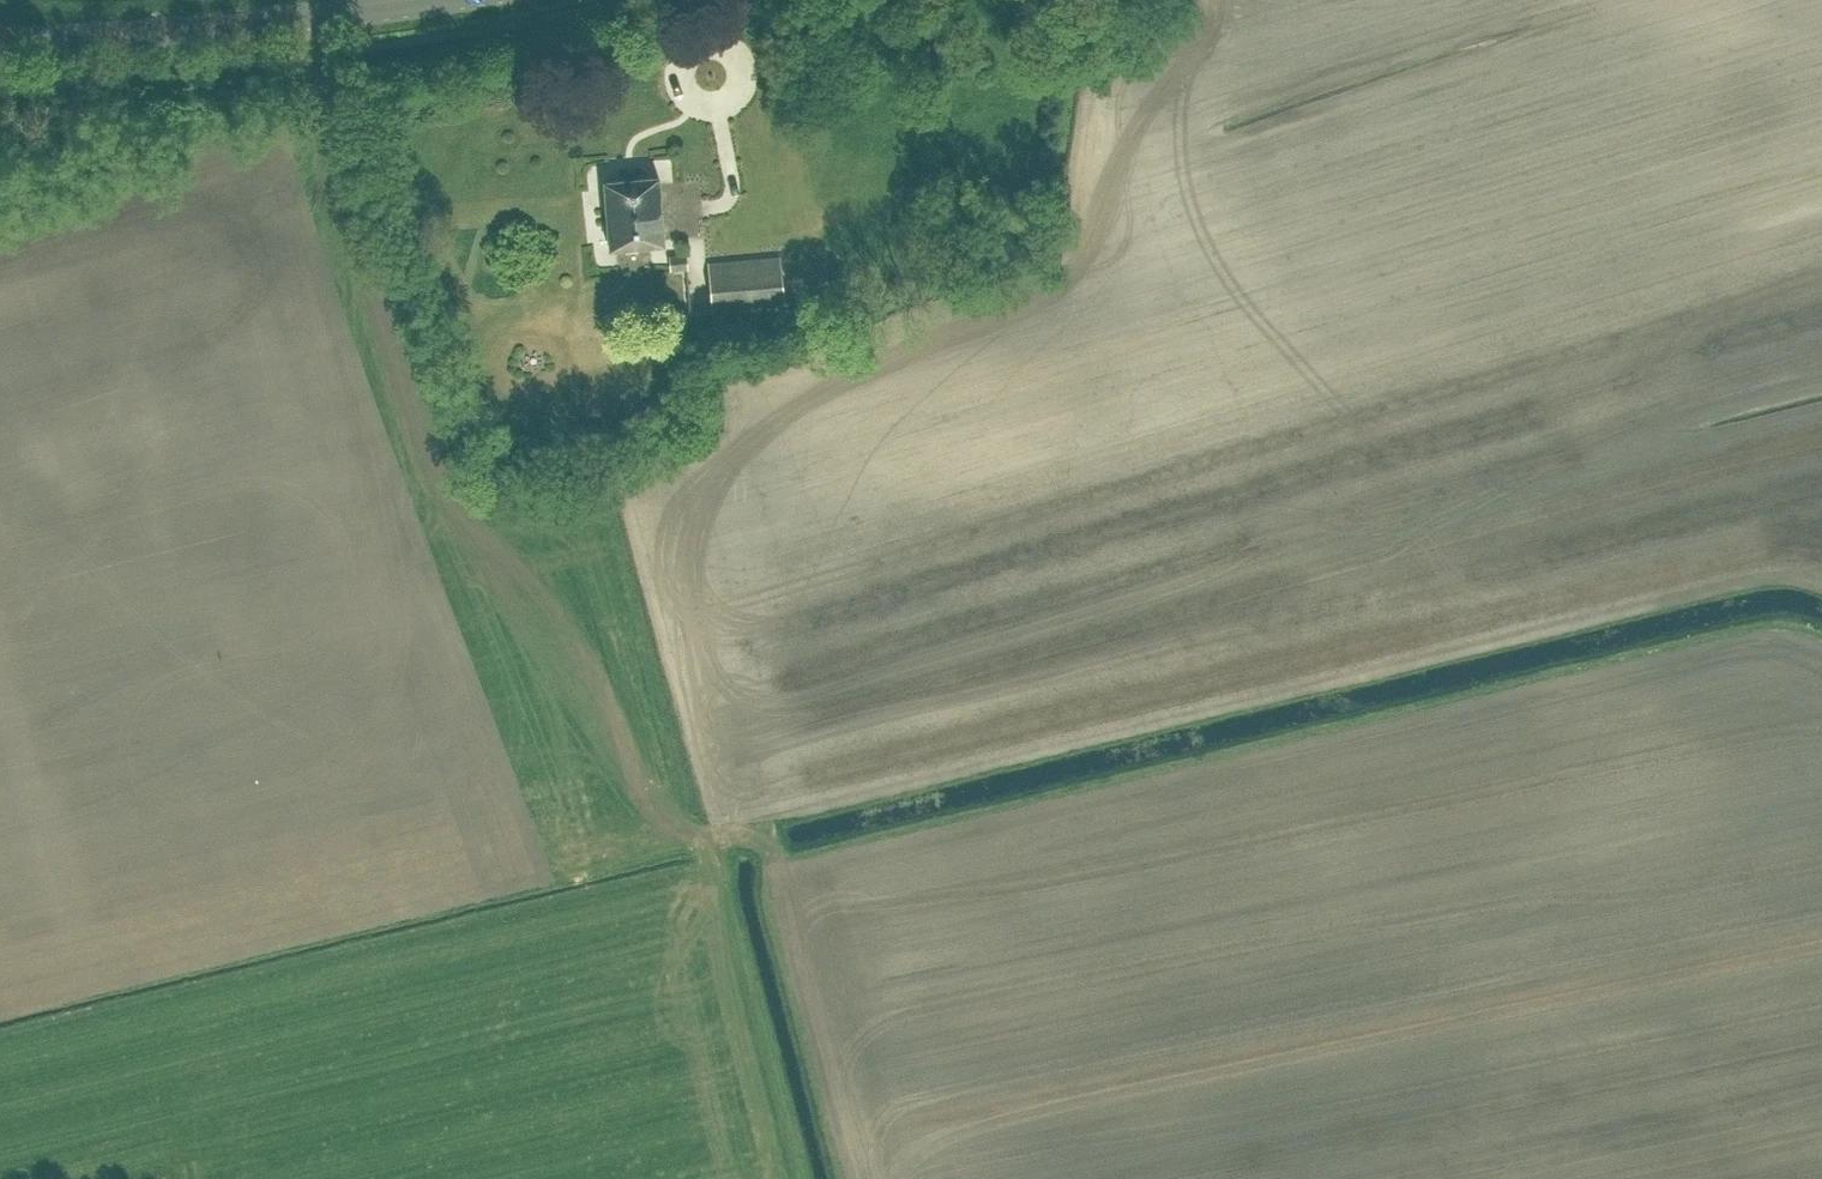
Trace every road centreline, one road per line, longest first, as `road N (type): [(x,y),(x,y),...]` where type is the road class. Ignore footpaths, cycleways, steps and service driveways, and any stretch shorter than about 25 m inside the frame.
road 1 (secondary): [(0,43),(436,0)]

